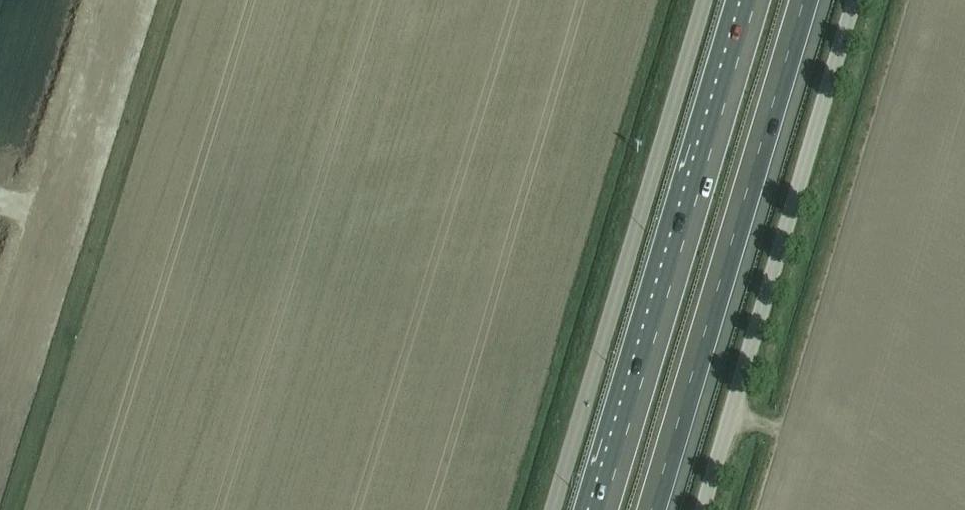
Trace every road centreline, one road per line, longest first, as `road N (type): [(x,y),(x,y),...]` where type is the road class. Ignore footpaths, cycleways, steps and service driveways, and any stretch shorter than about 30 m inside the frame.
road 1 (motorway): [(650,509),(803,0)]
road 2 (motorway): [(754,0),(602,509)]
road 3 (unclassified): [(703,509),(855,0)]
road 4 (unclassified): [(552,509),(704,0)]

